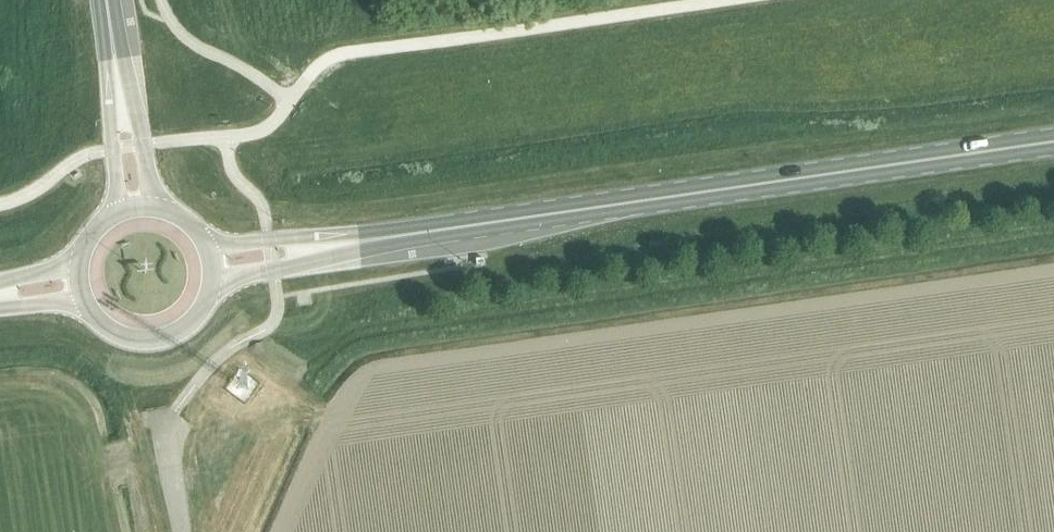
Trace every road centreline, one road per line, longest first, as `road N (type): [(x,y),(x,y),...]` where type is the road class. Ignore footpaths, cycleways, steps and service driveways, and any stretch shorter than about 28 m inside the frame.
road 1 (primary): [(829,173),(369,240)]
road 2 (primary): [(829,173),(1053,141)]
road 3 (primary): [(211,286),(307,268),(369,240)]
road 4 (primary): [(369,240),(304,236),(208,244)]
road 5 (primary): [(89,304),(115,329),(150,336),(193,317),(211,286)]
road 6 (secondary): [(154,203),(144,143),(116,84)]
road 7 (secondary): [(116,84),(110,148),(117,208)]

